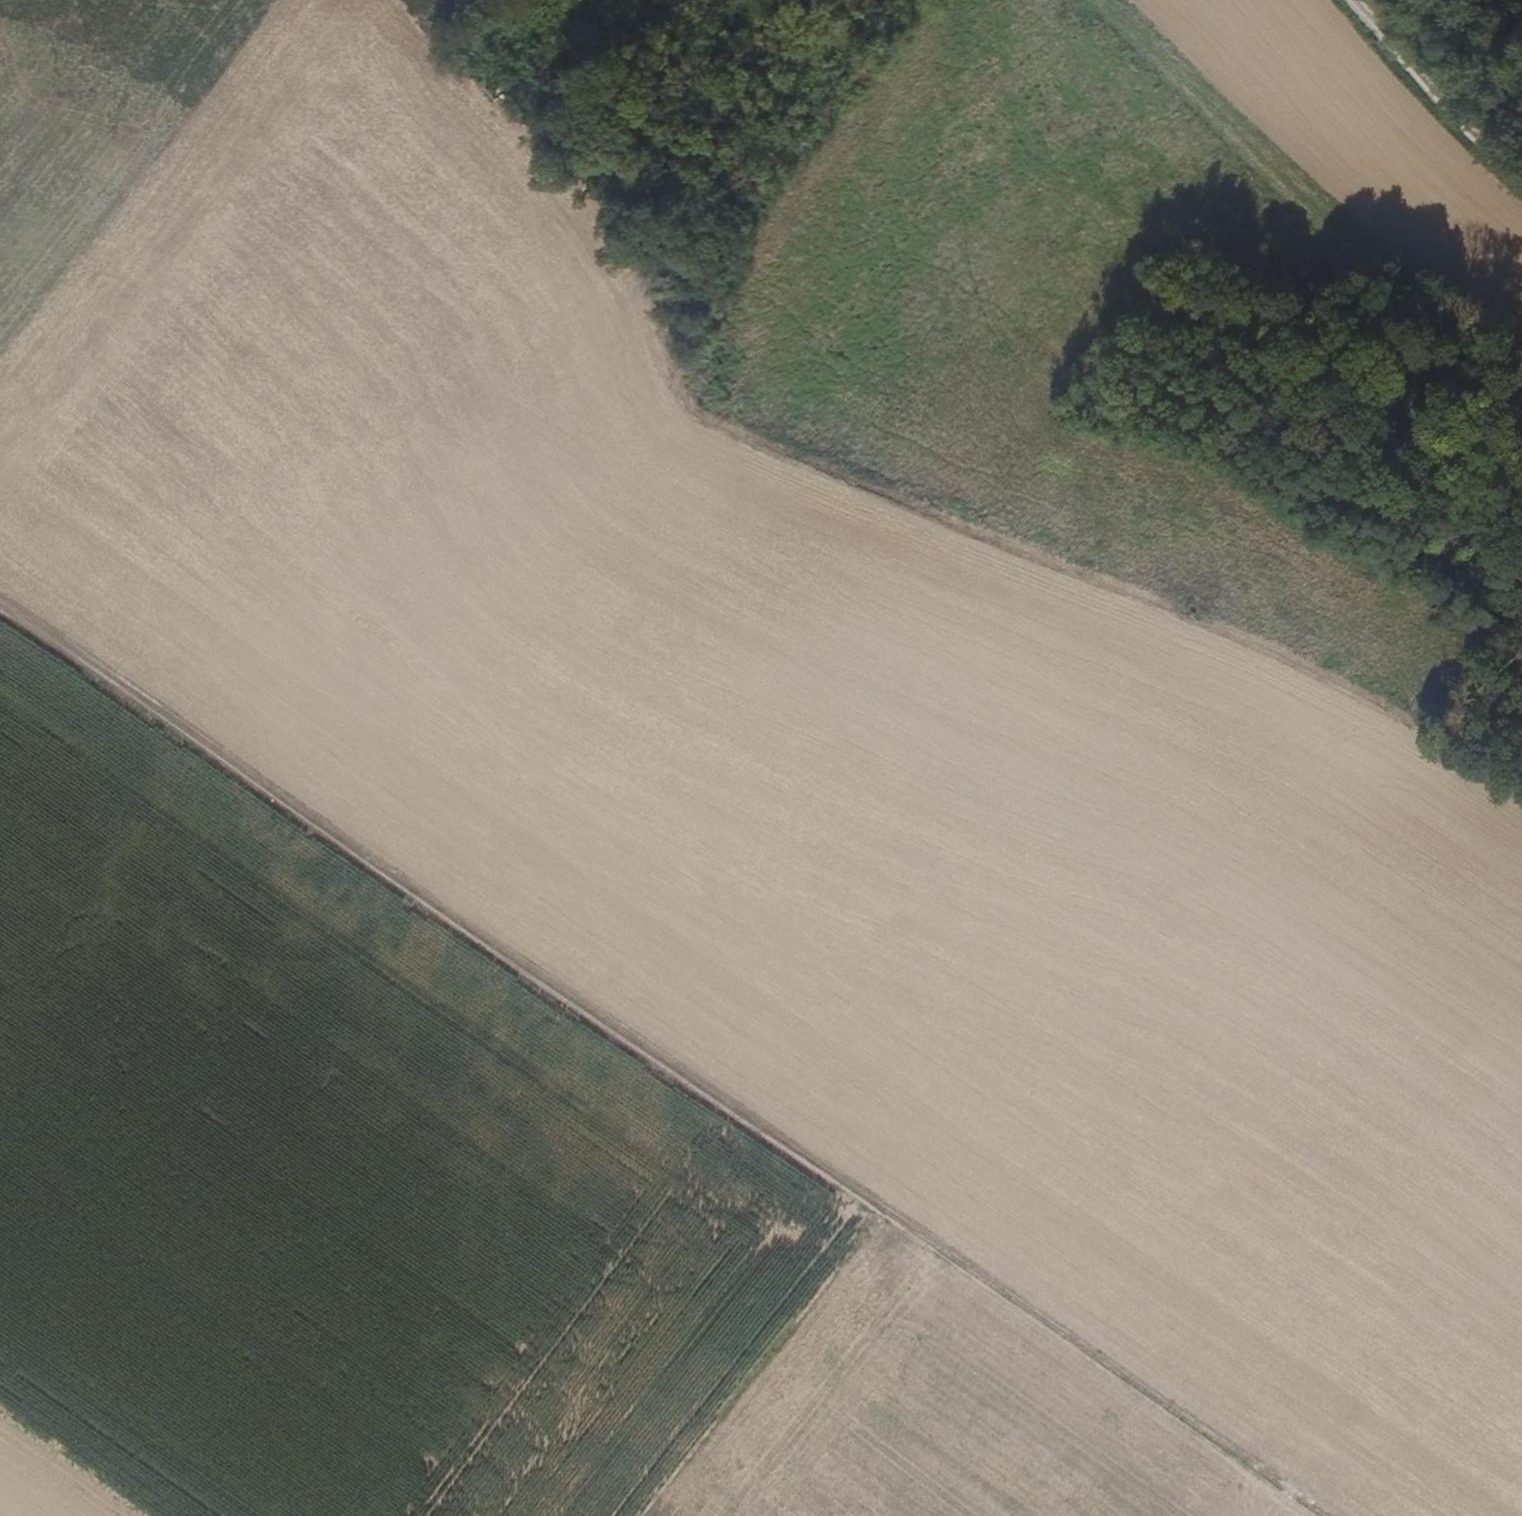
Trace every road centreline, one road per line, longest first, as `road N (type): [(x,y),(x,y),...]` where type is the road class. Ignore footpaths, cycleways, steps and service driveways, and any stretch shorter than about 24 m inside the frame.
road 1 (track): [(1311,1515),(0,602)]
road 2 (track): [(1354,0),(1521,184)]

